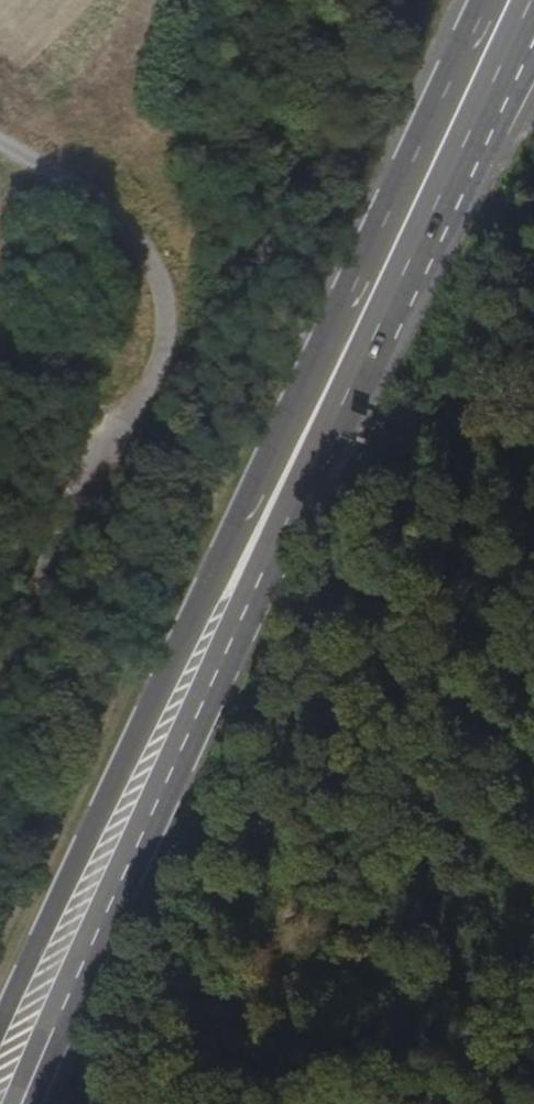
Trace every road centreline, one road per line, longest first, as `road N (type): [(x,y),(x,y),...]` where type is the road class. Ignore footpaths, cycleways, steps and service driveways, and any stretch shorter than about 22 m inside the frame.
road 1 (primary): [(24,1103),(264,567),(352,339)]
road 2 (primary): [(352,339),(165,682),(0,1025)]
road 3 (primary): [(512,0),(352,339)]

